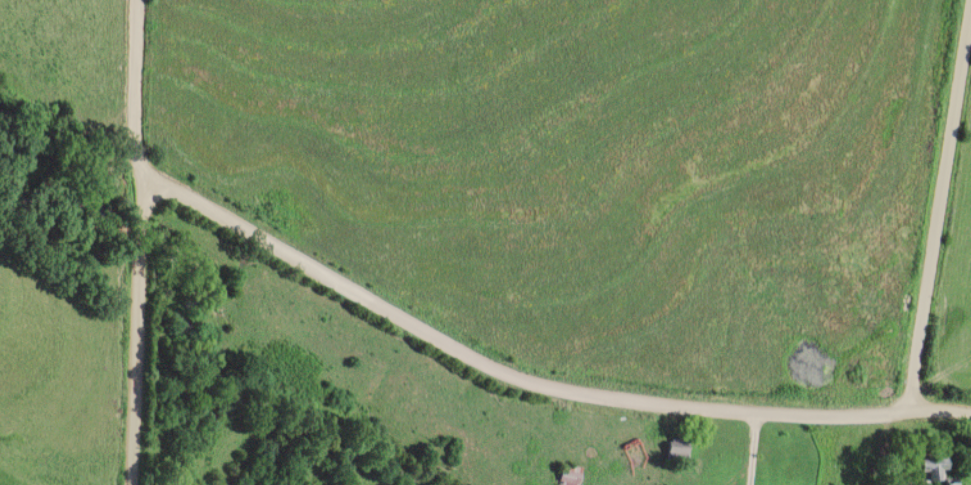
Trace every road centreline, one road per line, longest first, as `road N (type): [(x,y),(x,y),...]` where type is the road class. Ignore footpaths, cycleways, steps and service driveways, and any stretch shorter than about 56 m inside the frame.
road 1 (residential): [(970,410),(919,403),(821,419),(637,403),(496,376),(219,207),(153,201)]
road 2 (residential): [(919,403),(970,81)]
road 3 (residential): [(142,484),(153,201)]
road 4 (residential): [(149,0),(153,201)]

